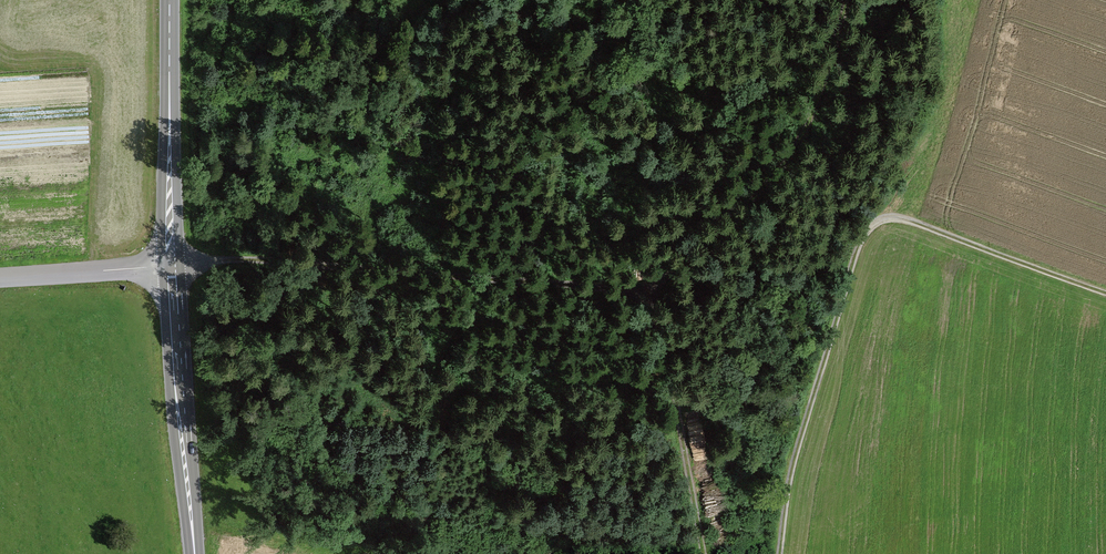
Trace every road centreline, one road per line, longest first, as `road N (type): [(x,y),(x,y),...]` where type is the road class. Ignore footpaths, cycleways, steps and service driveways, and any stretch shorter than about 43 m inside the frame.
road 1 (track): [(704,553),(684,428),(642,299),(299,267)]
road 2 (track): [(780,553),(806,417),(868,227),(902,219),(1105,293)]
road 3 (secondary): [(169,0),(194,553)]
road 4 (track): [(176,261),(299,267)]

